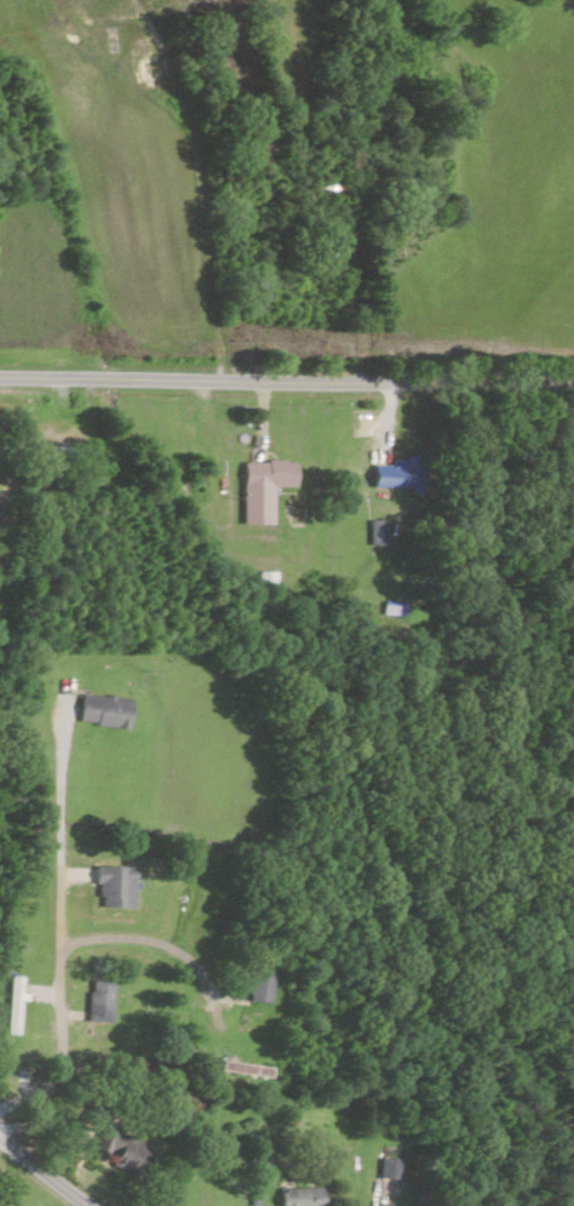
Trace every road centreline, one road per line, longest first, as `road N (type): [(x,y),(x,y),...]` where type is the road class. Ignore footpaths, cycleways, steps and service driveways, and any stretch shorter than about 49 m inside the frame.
road 1 (residential): [(573,357),(0,372)]
road 2 (residential): [(490,1205),(516,1173),(573,1013)]
road 3 (residential): [(155,1205),(0,1087)]

